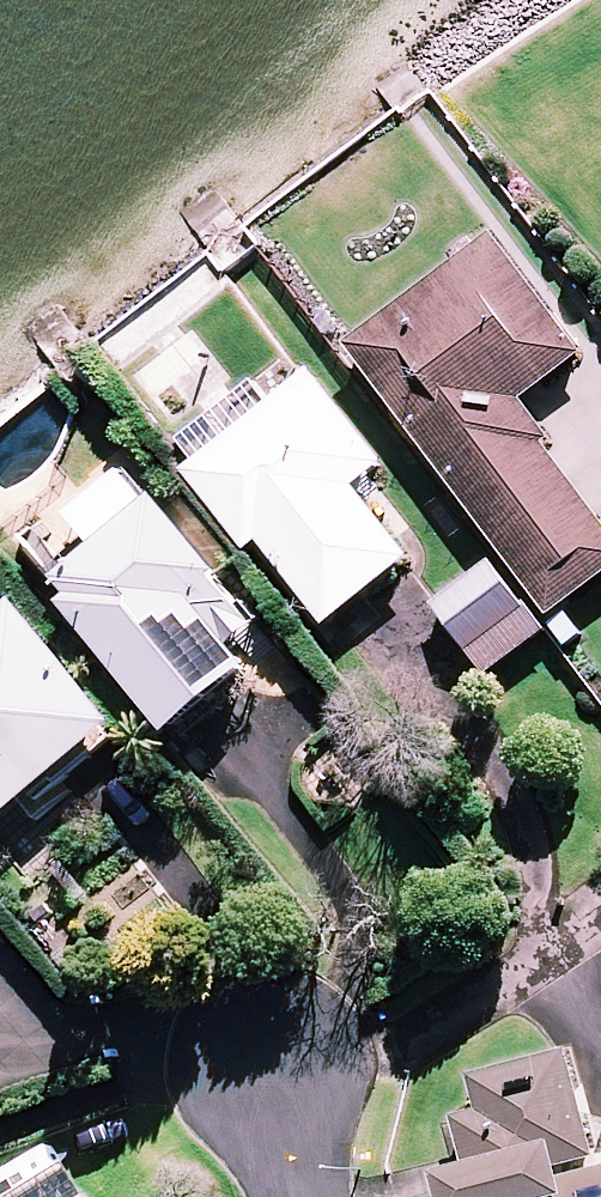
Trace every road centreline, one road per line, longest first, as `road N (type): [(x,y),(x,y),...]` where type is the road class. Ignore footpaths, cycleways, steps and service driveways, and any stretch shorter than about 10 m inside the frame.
road 1 (residential): [(254,1073),(288,1196)]

